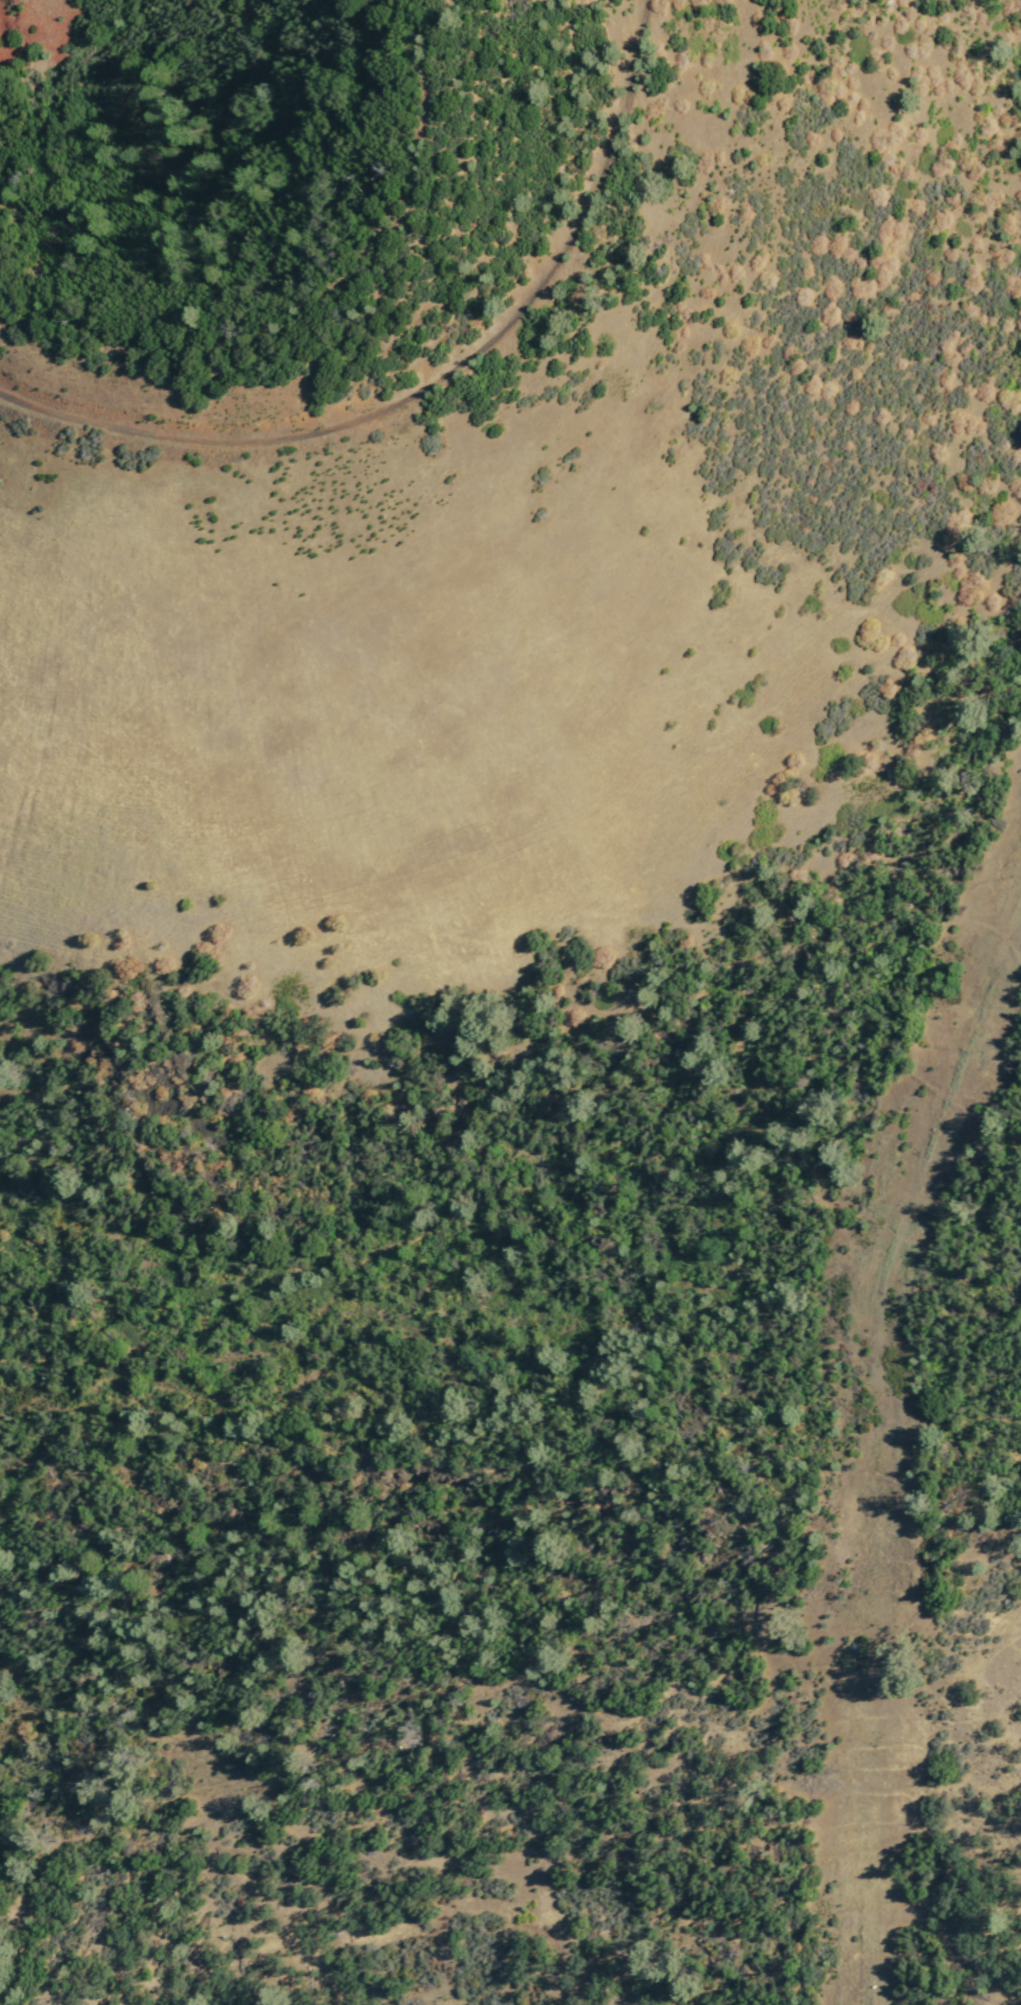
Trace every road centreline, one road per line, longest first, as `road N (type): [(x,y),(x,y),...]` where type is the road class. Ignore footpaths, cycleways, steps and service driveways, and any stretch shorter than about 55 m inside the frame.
road 1 (track): [(0,400),(169,439),(245,442),(353,425),(446,380),(540,294),(579,232),(635,79),(649,0)]

